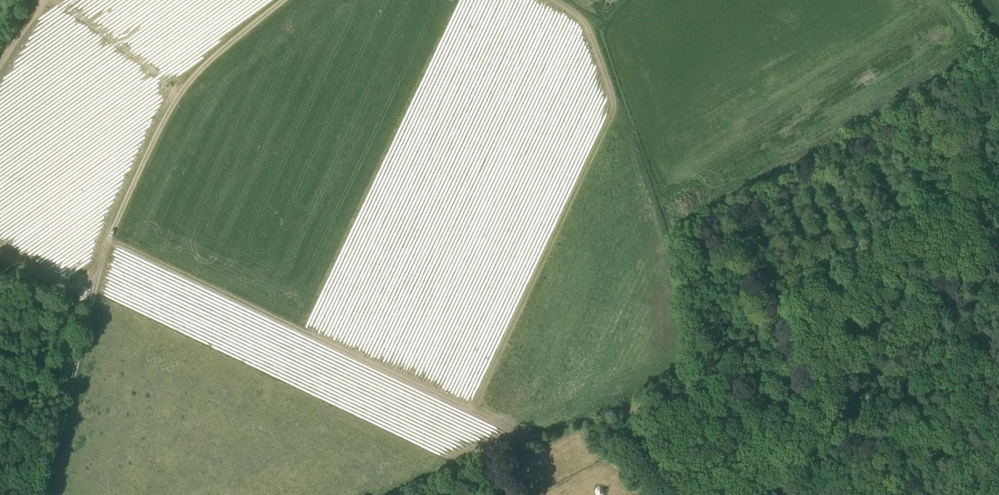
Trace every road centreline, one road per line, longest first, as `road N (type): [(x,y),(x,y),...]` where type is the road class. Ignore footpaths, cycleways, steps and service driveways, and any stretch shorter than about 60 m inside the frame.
road 1 (track): [(86,339),(108,254),(180,92),(285,0)]
road 2 (track): [(46,494),(86,339)]
road 3 (track): [(180,92),(55,0)]

